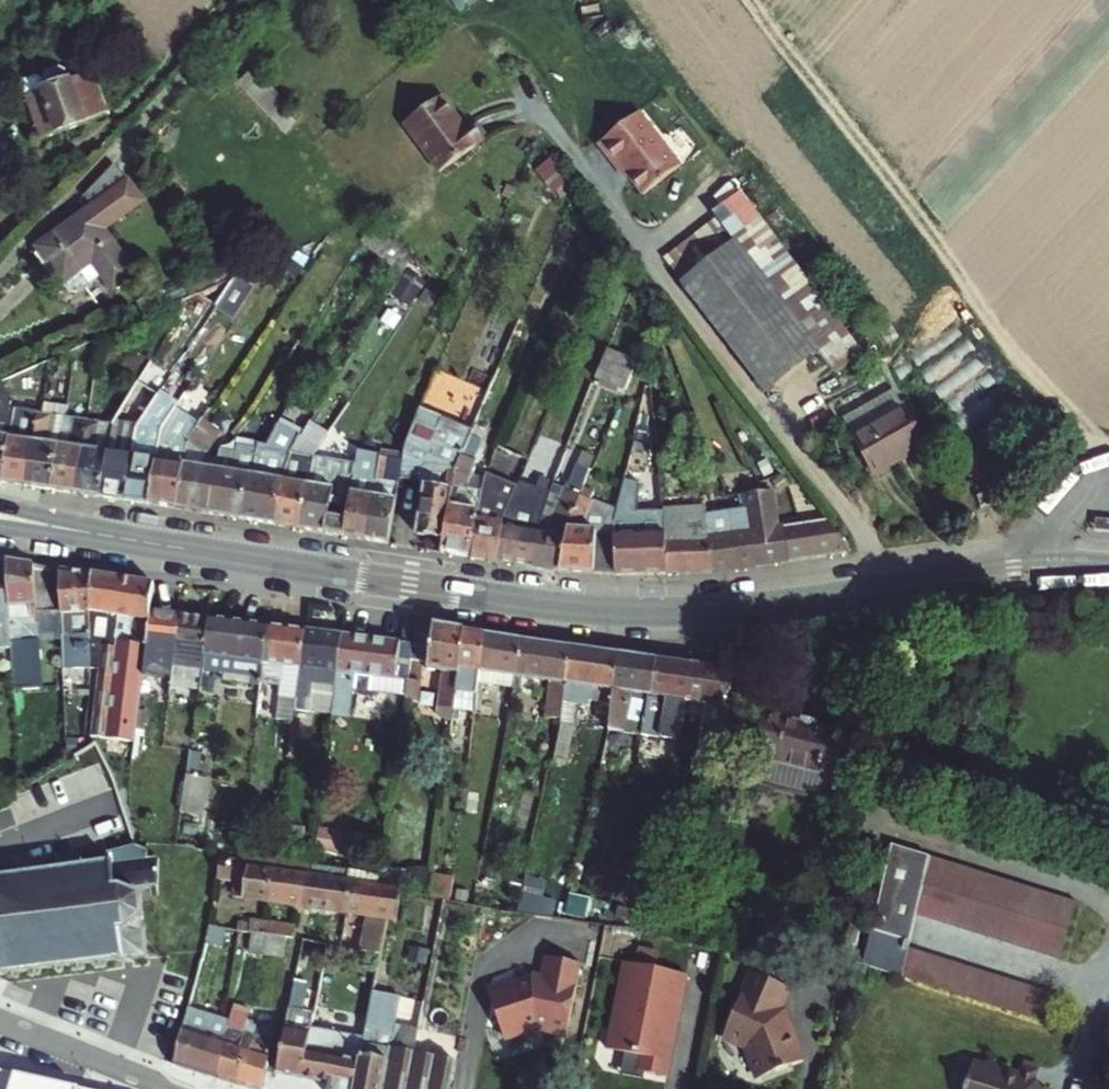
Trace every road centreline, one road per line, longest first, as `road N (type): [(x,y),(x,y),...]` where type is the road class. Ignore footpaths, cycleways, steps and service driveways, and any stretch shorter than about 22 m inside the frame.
road 1 (secondary): [(112,536),(507,602),(625,613),(743,609),(1005,572),(1108,573)]
road 2 (residential): [(175,1088),(0,1022)]

